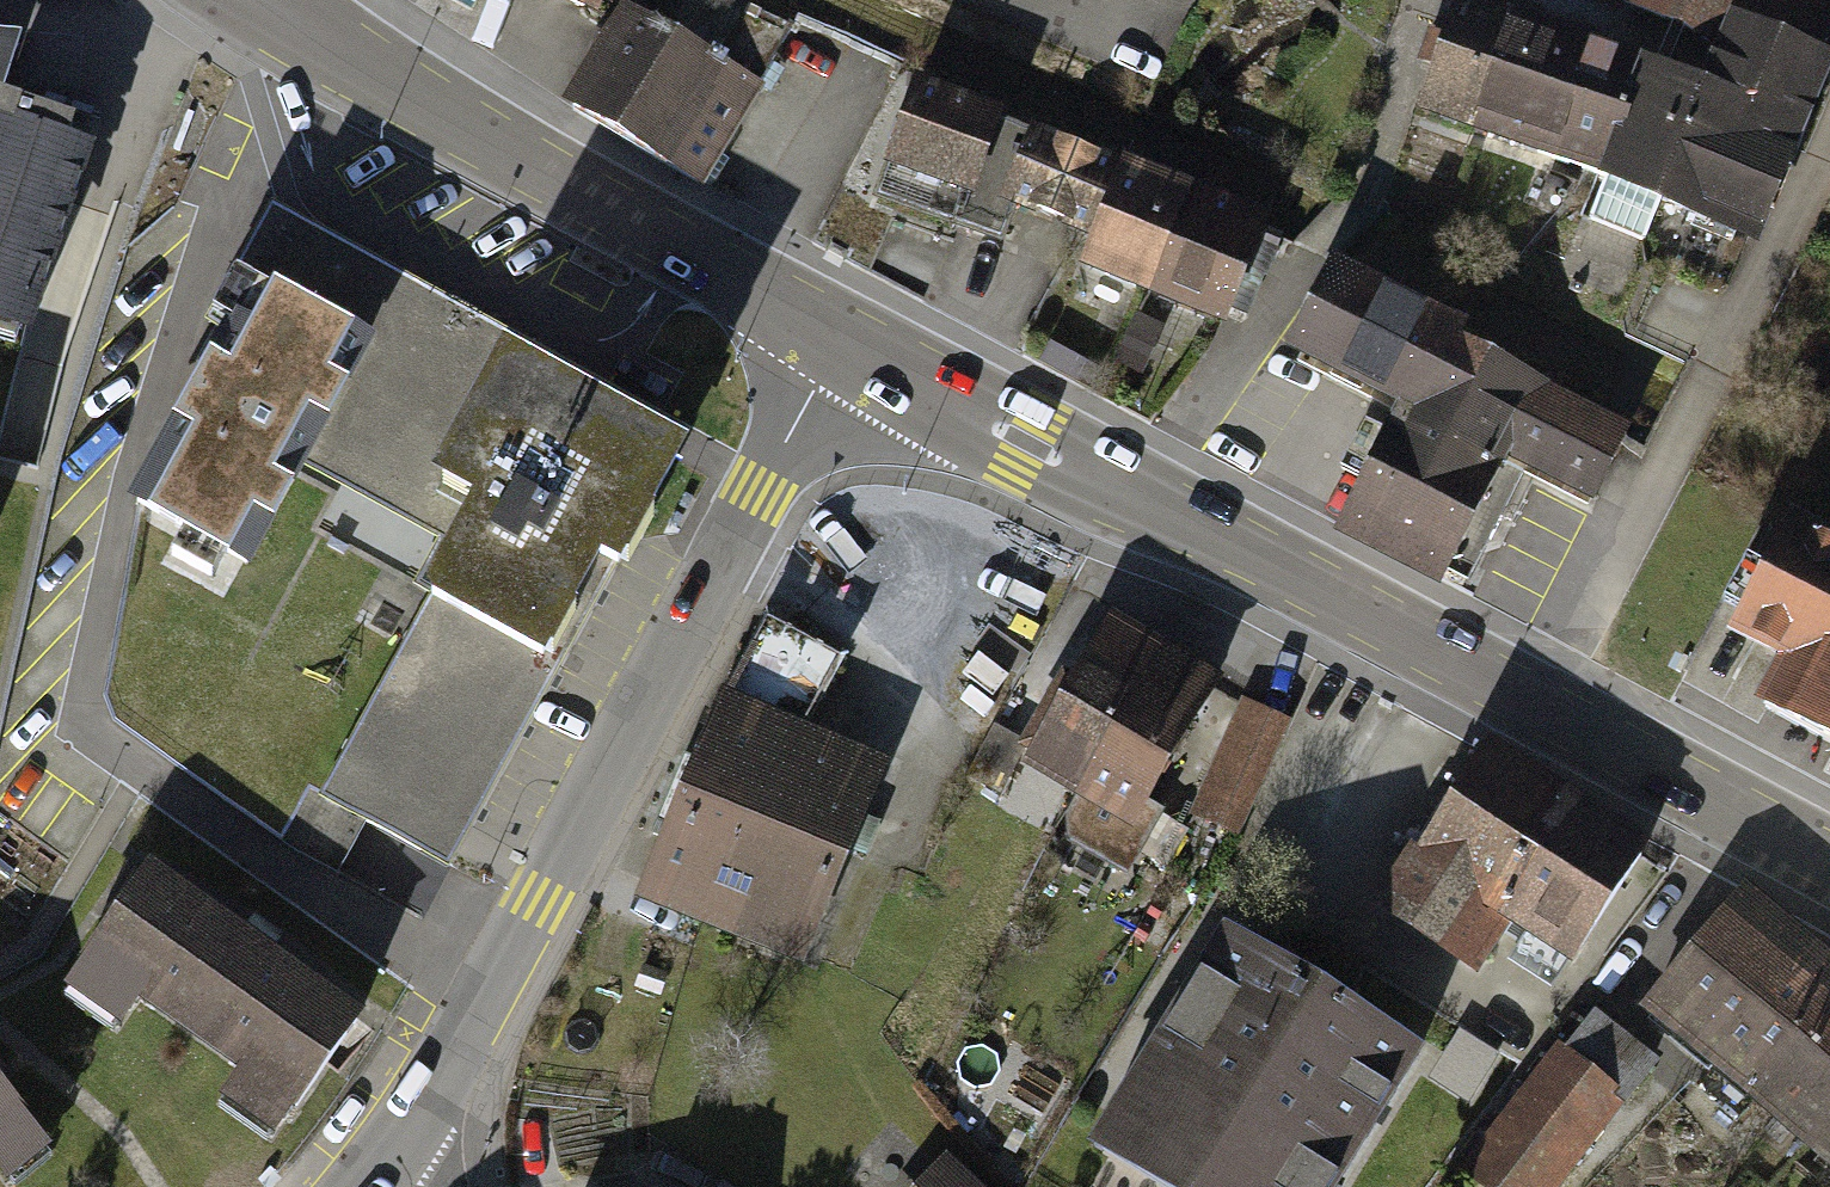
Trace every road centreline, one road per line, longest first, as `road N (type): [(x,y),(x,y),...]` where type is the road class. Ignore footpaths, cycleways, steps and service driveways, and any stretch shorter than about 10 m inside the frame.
road 1 (tertiary): [(1829,870),(843,333)]
road 2 (residential): [(377,1167),(489,992),(843,333)]
road 3 (tertiary): [(843,333),(434,107),(266,0)]

